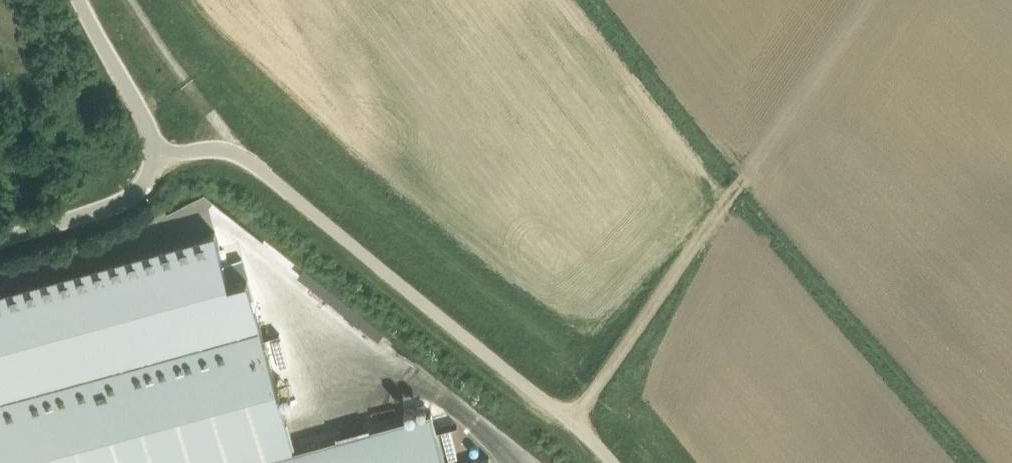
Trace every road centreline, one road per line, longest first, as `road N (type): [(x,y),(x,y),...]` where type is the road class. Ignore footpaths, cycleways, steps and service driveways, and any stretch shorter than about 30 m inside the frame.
road 1 (unclassified): [(155,155),(234,147),(407,299),(574,423),(604,462)]
road 2 (track): [(574,423),(875,0)]
road 3 (unclassified): [(0,248),(110,208),(146,176),(155,155)]
road 4 (track): [(134,0),(234,147)]
road 5 (unclassified): [(155,155),(132,93),(74,0)]

